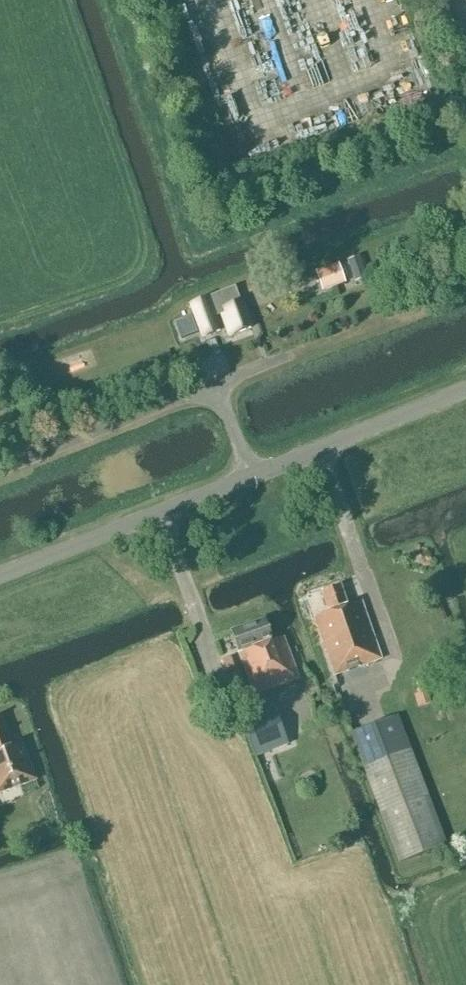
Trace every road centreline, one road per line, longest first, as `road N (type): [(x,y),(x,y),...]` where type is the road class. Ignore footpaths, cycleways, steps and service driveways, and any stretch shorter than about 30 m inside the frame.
road 1 (unclassified): [(0,575),(250,475)]
road 2 (residential): [(0,469),(216,384)]
road 3 (unclassified): [(250,475),(465,389)]

